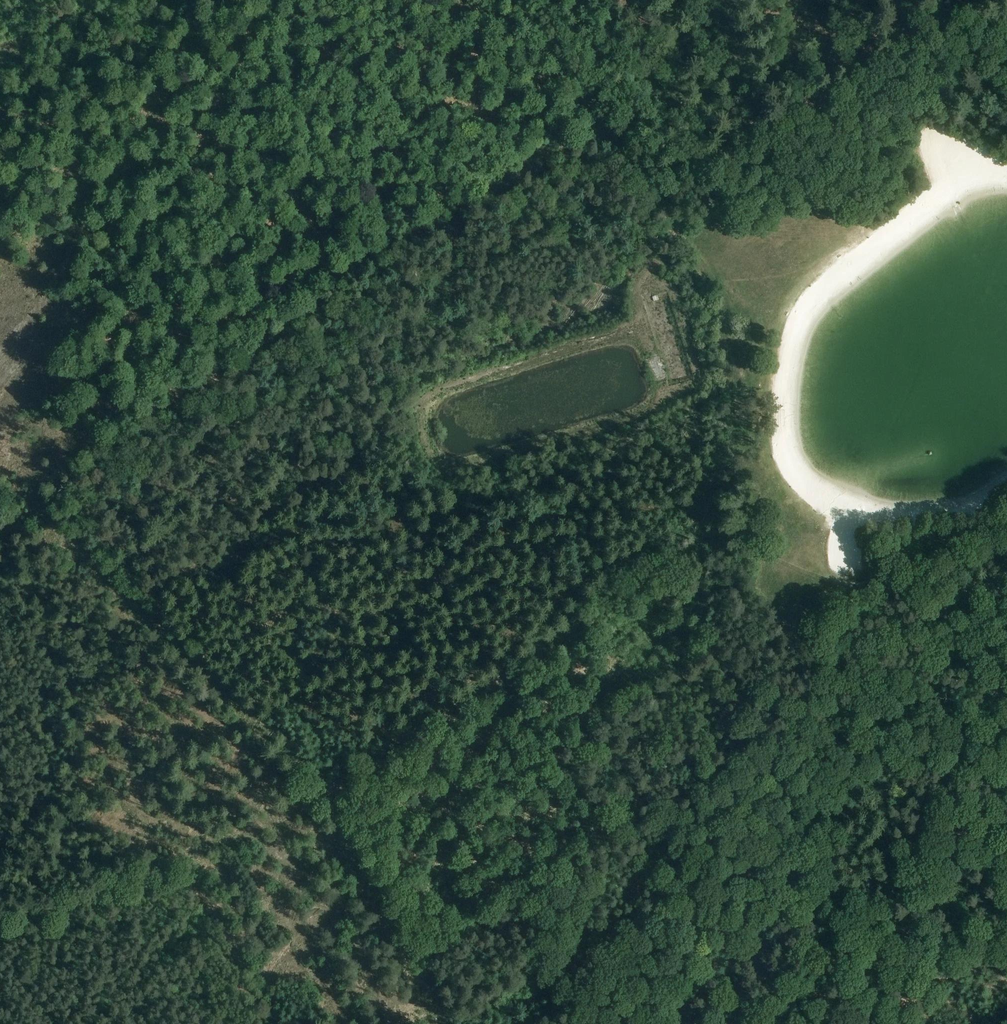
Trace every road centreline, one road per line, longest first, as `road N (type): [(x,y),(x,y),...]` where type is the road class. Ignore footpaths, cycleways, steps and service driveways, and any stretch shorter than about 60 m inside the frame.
road 1 (track): [(0,155),(253,0)]
road 2 (track): [(1006,583),(978,591),(942,586),(939,598),(1006,701)]

